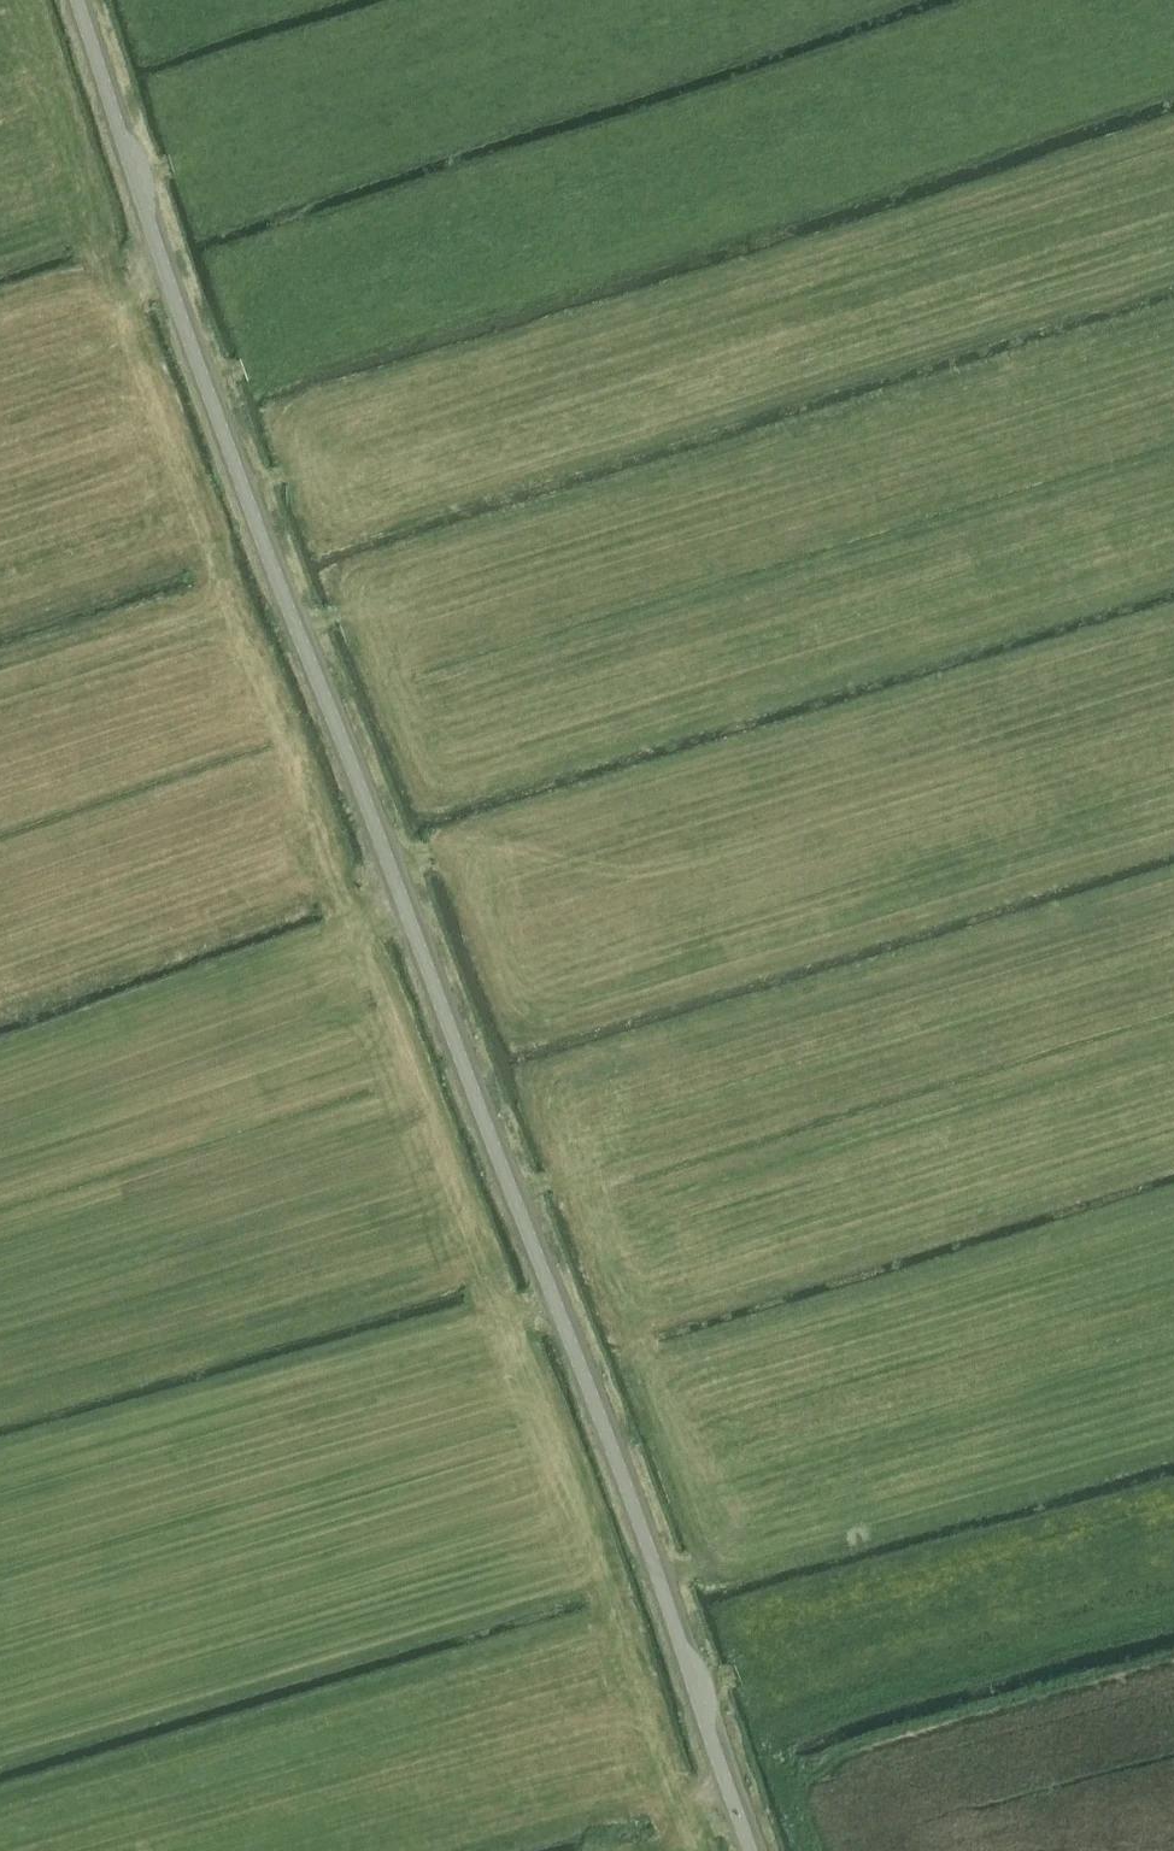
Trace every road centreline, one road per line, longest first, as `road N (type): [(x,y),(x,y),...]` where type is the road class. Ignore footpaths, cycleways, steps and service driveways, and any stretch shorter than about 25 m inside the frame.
road 1 (unclassified): [(749,1850),(69,0)]

